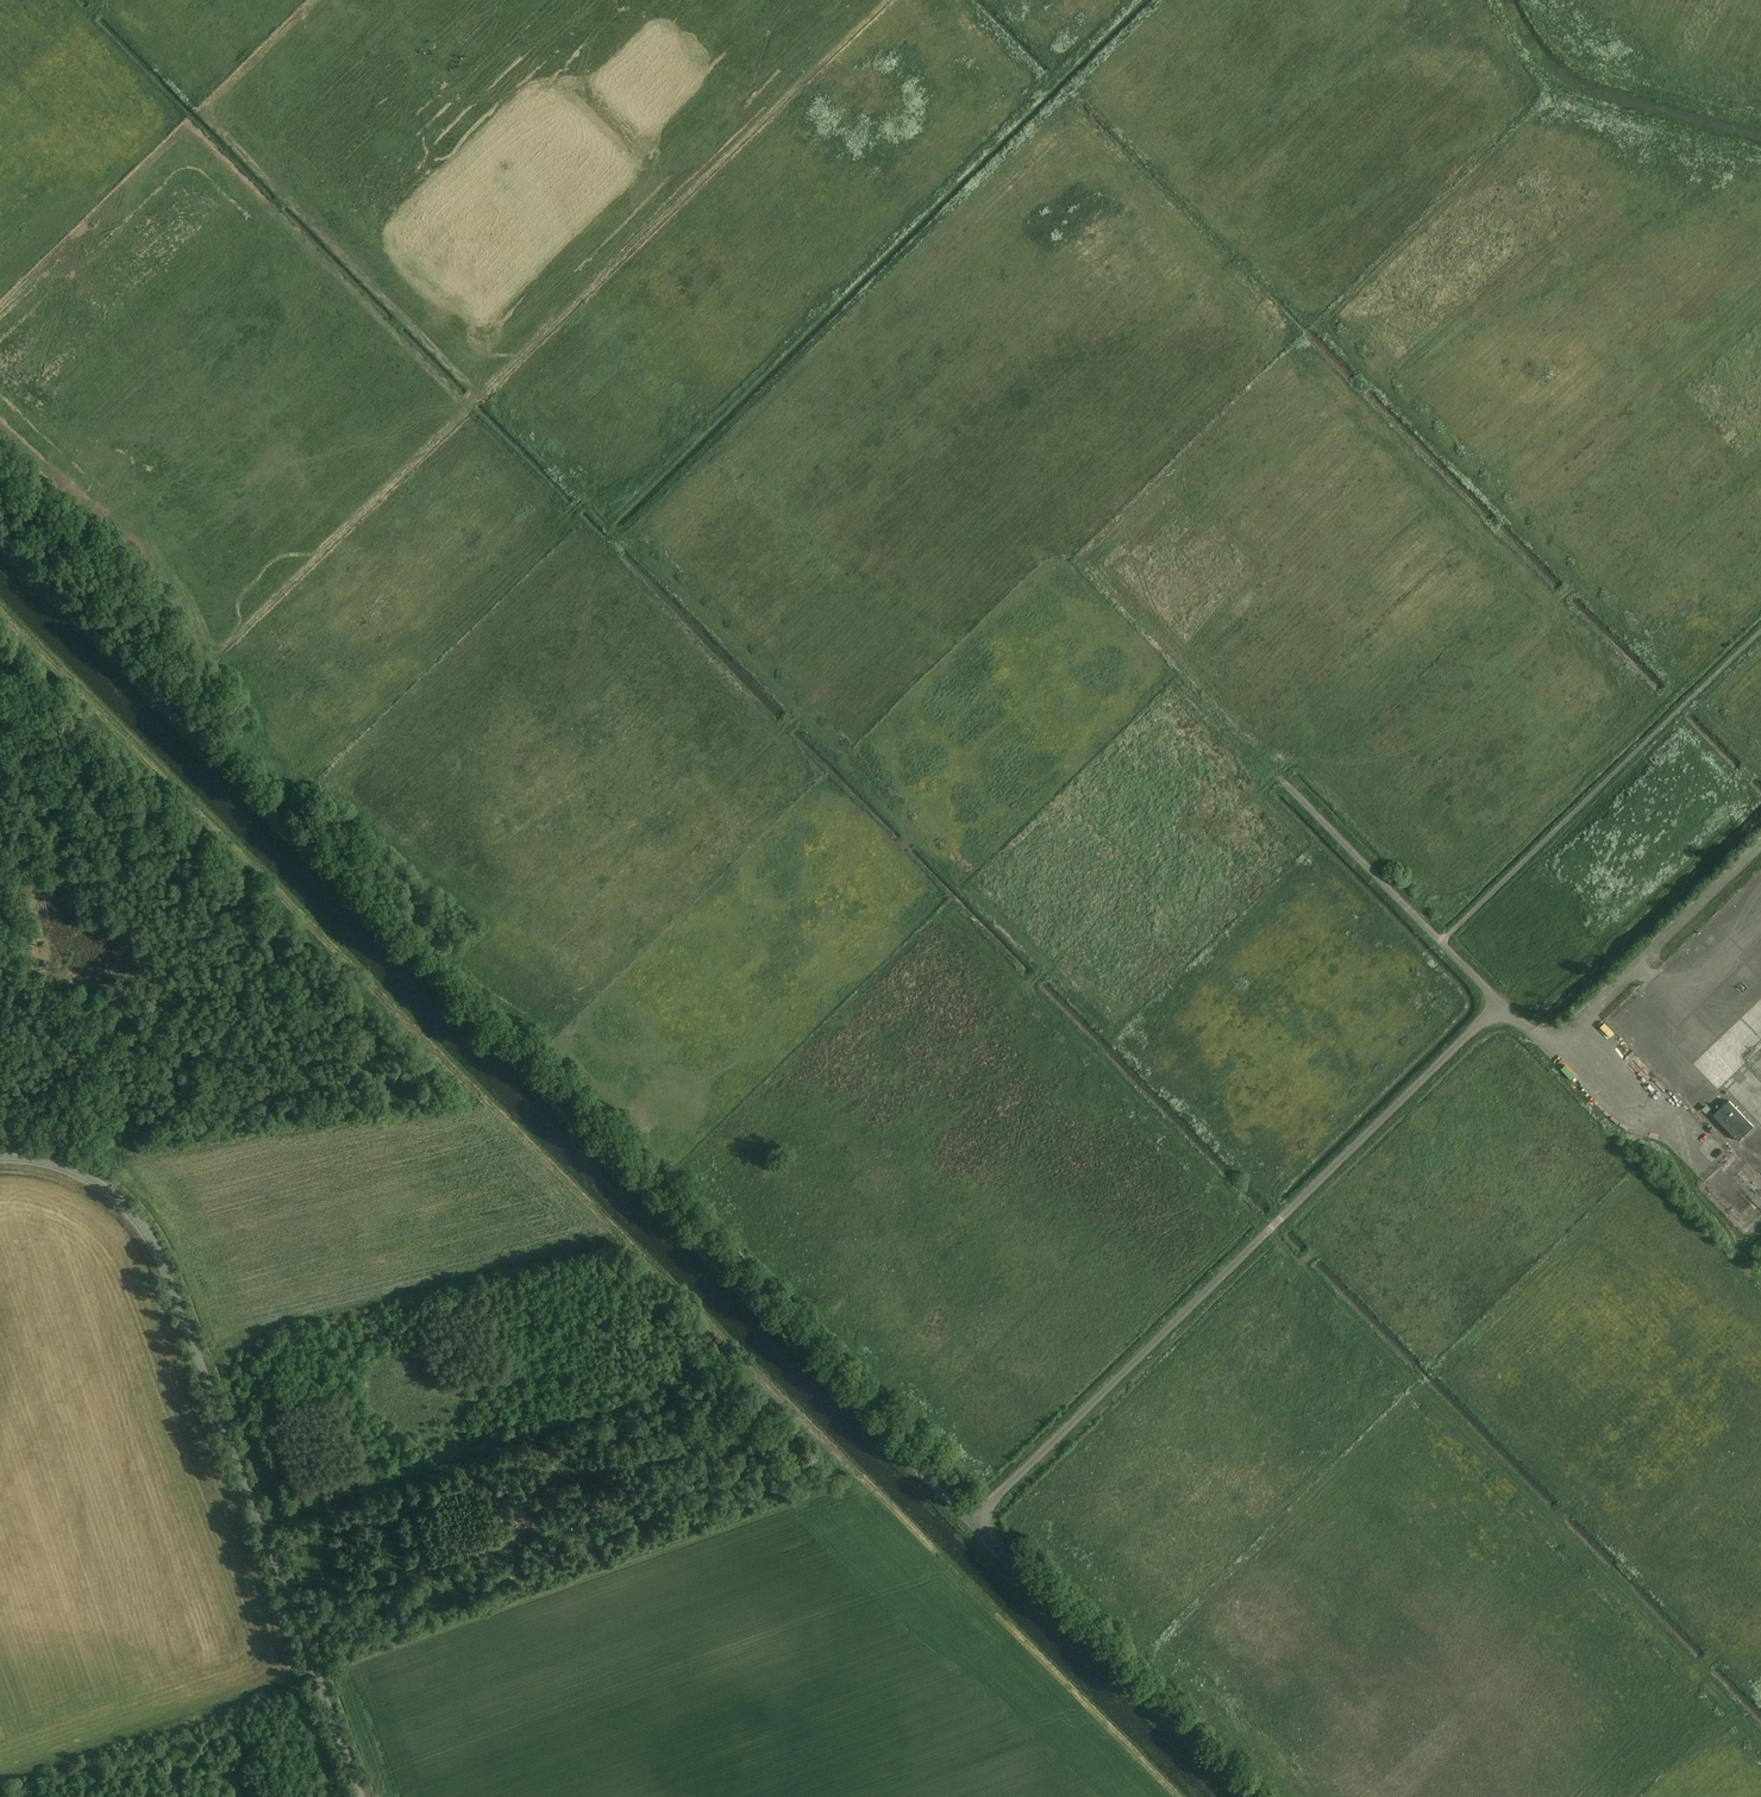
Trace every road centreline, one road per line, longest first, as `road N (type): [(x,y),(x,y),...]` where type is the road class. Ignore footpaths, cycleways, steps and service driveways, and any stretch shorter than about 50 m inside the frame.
road 1 (unclassified): [(973,1523),(0,541)]
road 2 (unclassified): [(973,1523),(1500,1005),(1442,942)]
road 3 (unclassified): [(361,1796),(151,1239),(124,1205),(83,1176),(0,1159)]
road 4 (unclassified): [(1243,1796),(973,1523)]
road 5 (track): [(1442,942),(1286,783)]

